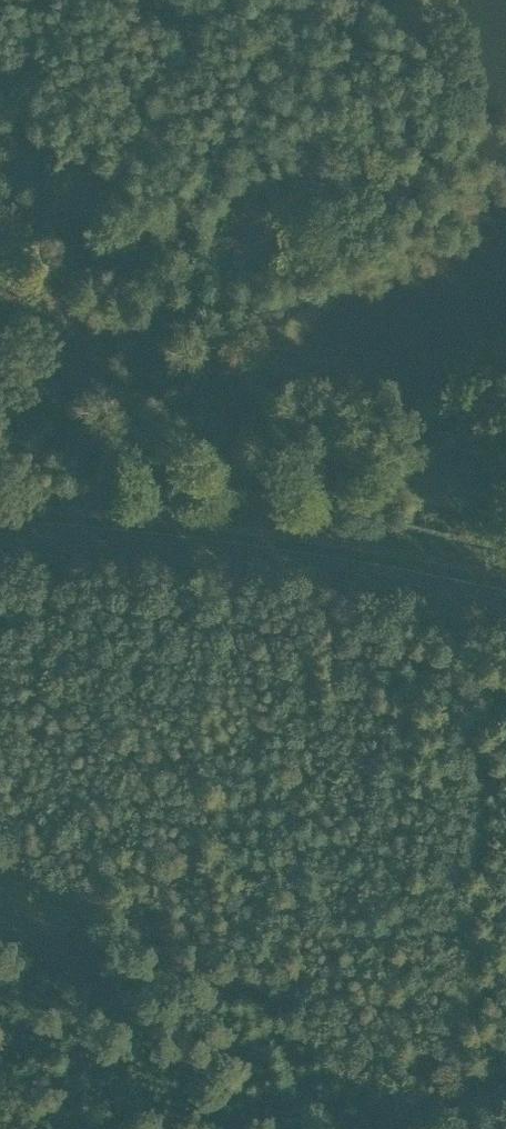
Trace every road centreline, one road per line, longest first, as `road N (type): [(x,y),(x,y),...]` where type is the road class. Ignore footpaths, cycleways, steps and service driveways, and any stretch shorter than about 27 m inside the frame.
road 1 (tertiary): [(0,533),(505,594)]
road 2 (track): [(397,1128),(318,959)]

